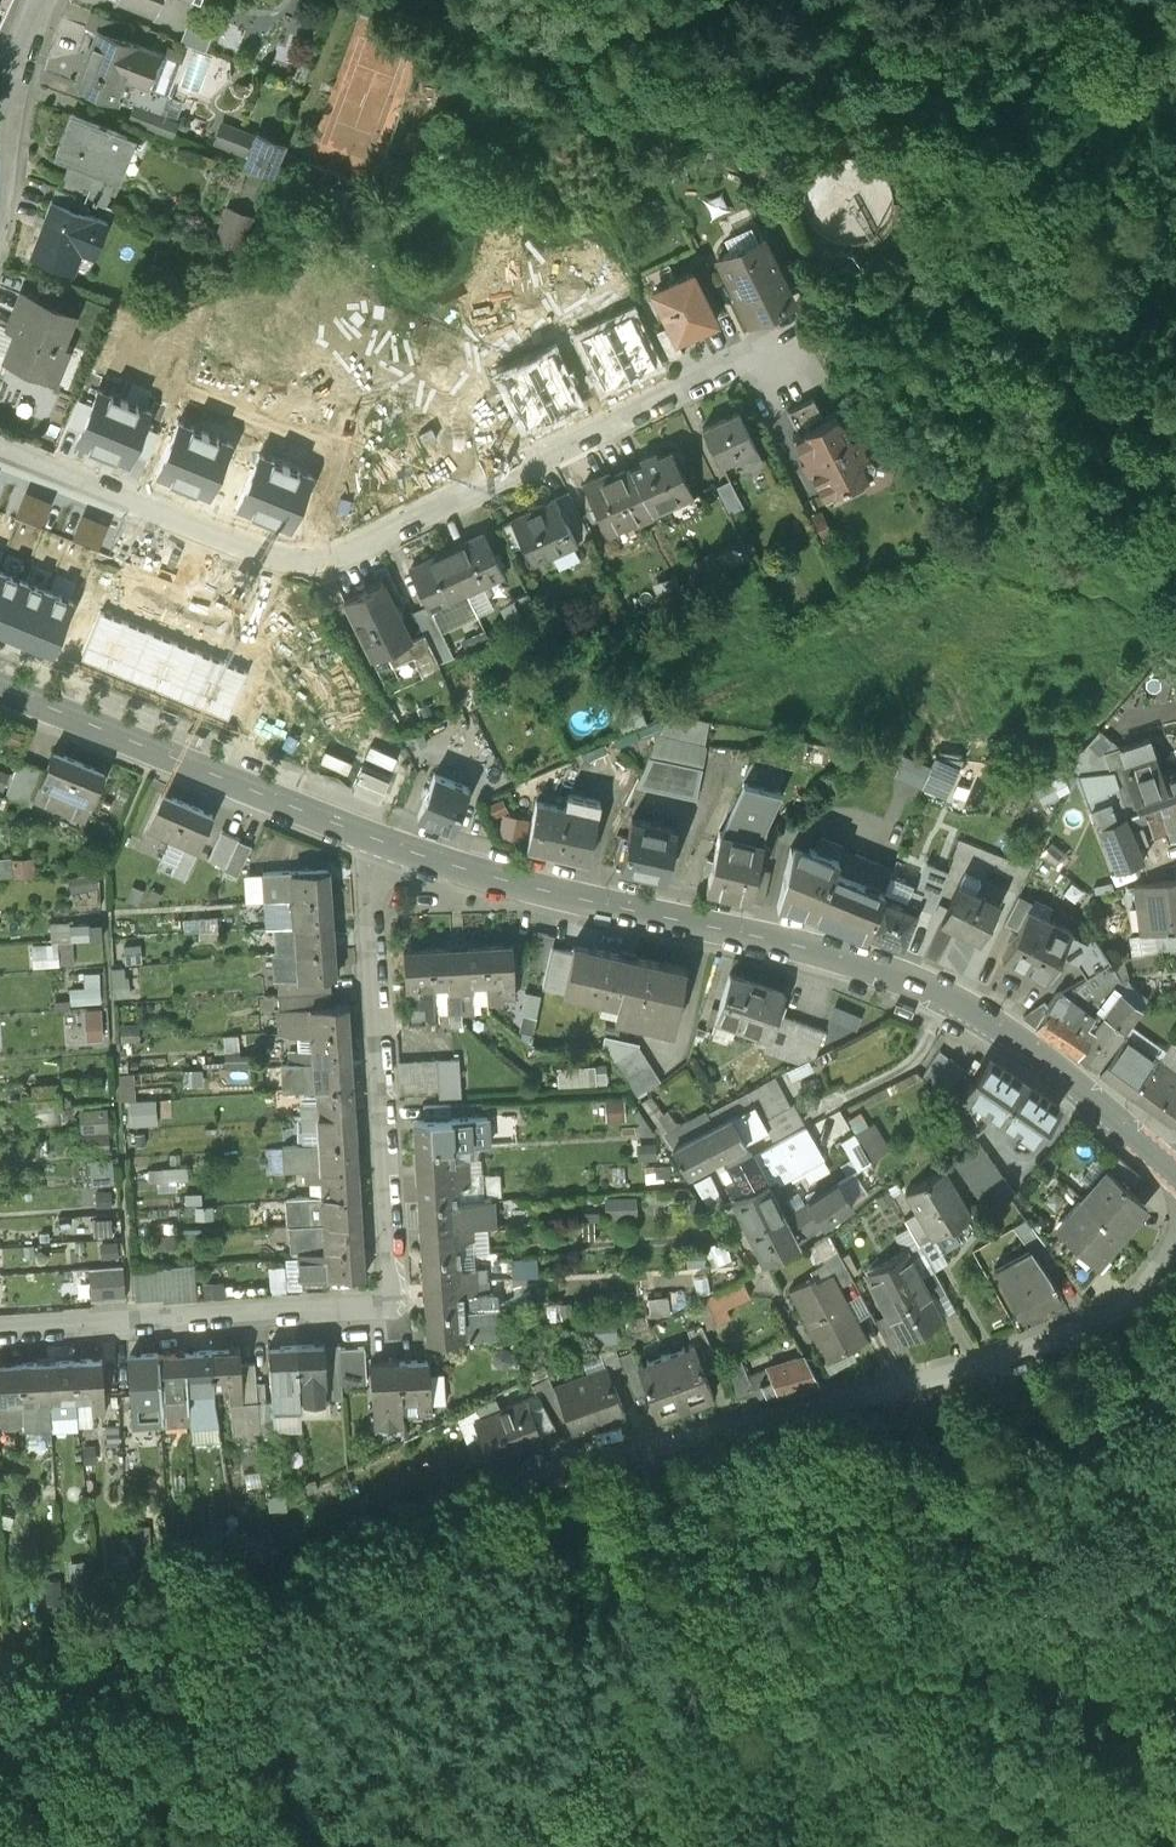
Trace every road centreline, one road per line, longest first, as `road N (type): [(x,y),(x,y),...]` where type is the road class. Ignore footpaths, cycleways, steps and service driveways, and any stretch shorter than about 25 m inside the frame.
road 1 (secondary): [(1175,1172),(1033,1051),(952,1002),(827,953),(559,896),(384,845)]
road 2 (residential): [(0,445),(208,532),(281,558),(317,560),(350,554),(753,356),(790,368)]
road 3 (residential): [(0,1332),(377,1307),(386,1300),(371,903),(384,845)]
road 4 (residential): [(1175,1230),(1145,1274),(1088,1322),(1020,1352),(724,1437),(458,1486)]
road 5 (secondary): [(384,845),(0,687)]
road 6 (track): [(1175,1635),(1035,1650),(1006,1671),(914,1846)]
road 7 (residential): [(0,193),(20,48),(41,0)]

